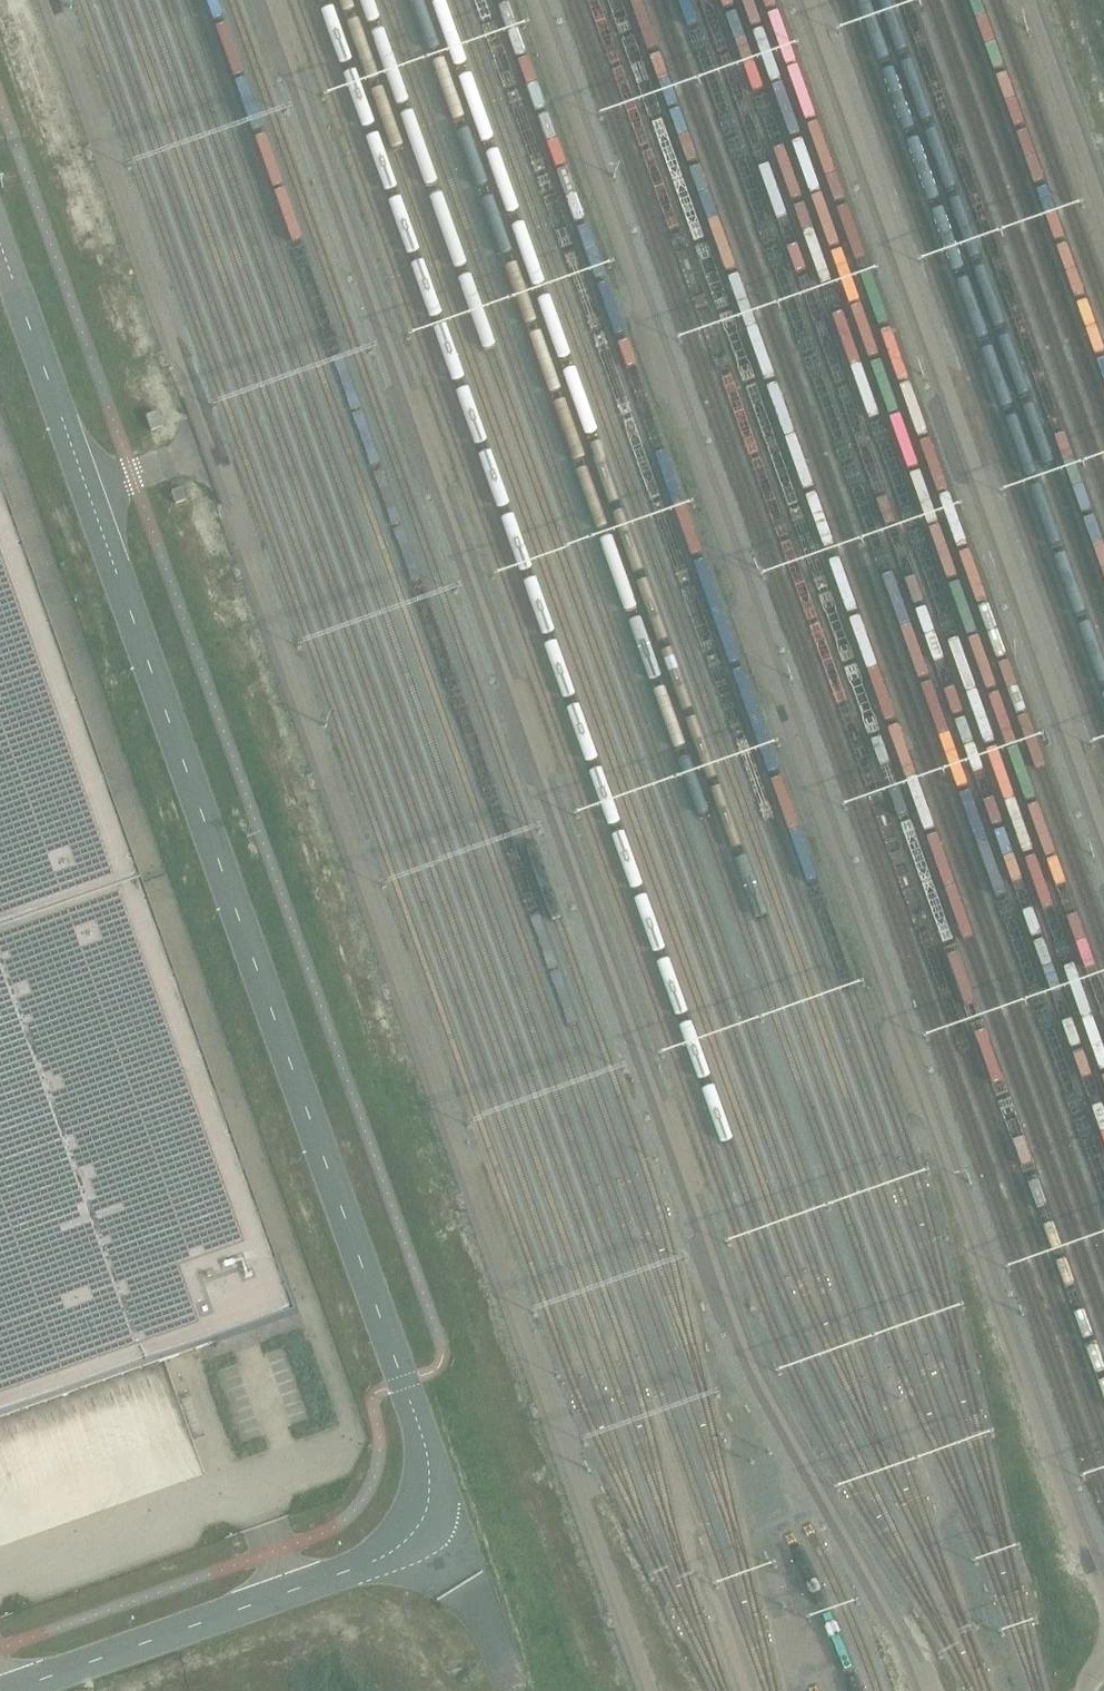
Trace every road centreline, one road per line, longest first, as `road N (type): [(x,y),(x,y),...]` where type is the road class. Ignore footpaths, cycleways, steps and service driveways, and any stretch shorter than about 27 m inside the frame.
road 1 (unclassified): [(425,1520),(427,1457),(405,1380),(0,242)]
road 2 (unclassified): [(9,1690),(351,1569),(396,1547),(425,1520)]
road 3 (unclassified): [(509,1689),(462,1562),(425,1520)]

